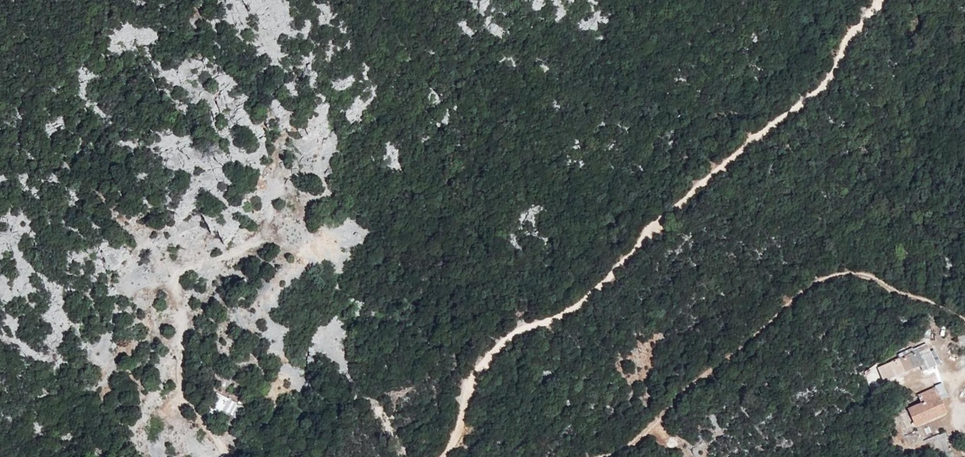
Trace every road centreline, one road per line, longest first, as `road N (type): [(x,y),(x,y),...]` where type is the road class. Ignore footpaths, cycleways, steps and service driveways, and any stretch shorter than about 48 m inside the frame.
road 1 (track): [(438,456),(469,381),(517,328),(568,312),(669,211),(823,86),(875,0)]
road 2 (track): [(604,456),(621,451),(817,282),(839,274),(867,273),(964,320)]
road 3 (track): [(225,456),(182,389),(184,333),(175,284),(198,262),(257,244),(280,178)]

